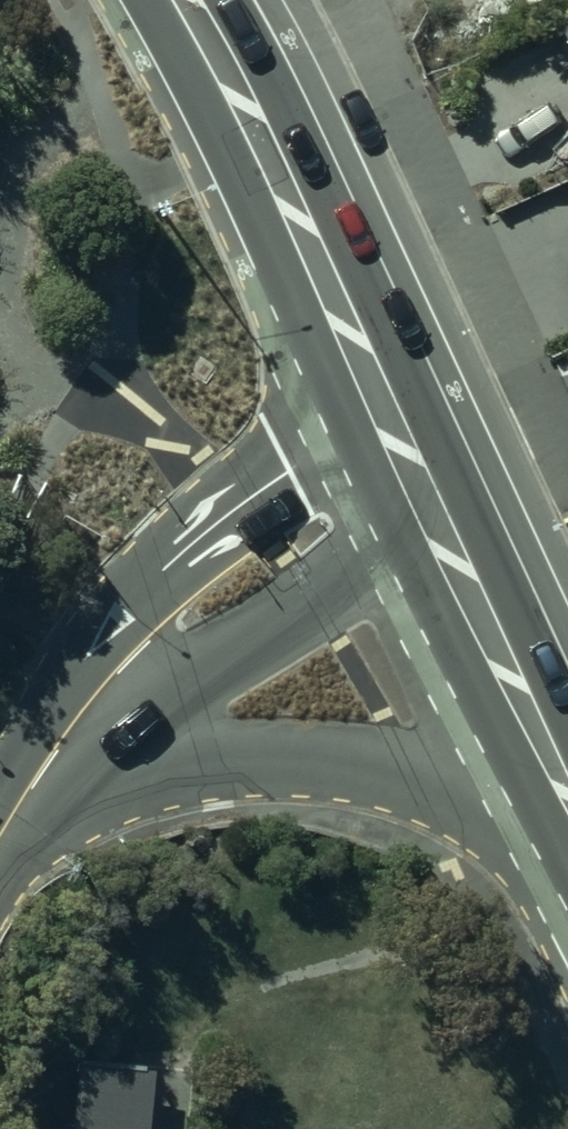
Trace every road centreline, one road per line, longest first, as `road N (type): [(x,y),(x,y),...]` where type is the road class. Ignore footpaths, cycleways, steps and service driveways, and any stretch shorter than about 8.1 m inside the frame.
road 1 (unclassified): [(0,799),(63,686),(114,619),(176,557),(387,386)]
road 2 (secondary): [(567,881),(453,796),(399,772),(253,751),(92,764)]
road 3 (unclassified): [(452,526),(246,638),(168,692),(92,764)]
road 4 (secondary): [(203,0),(334,258),(387,386)]
road 5 (secondary): [(452,526),(567,783)]
road 6 (secondary): [(387,386),(452,526)]
road 7 (unclassified): [(92,764),(0,856)]

